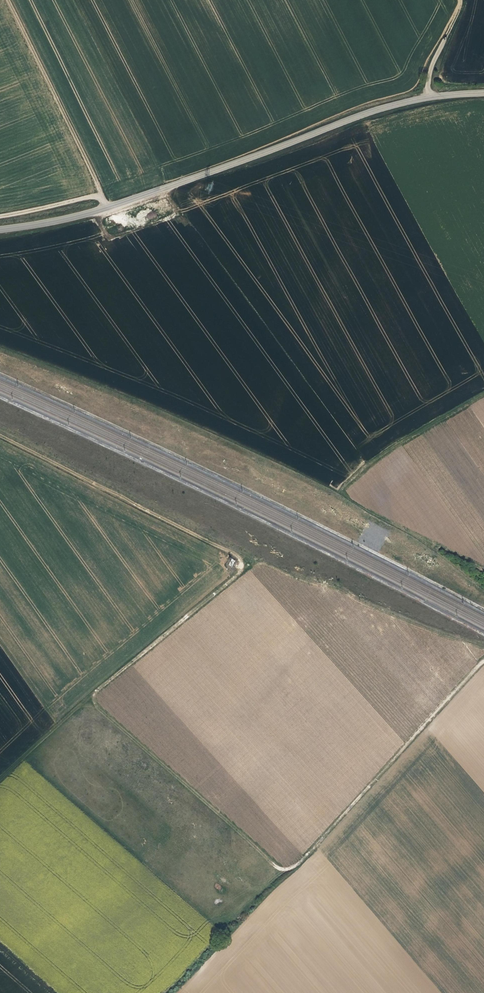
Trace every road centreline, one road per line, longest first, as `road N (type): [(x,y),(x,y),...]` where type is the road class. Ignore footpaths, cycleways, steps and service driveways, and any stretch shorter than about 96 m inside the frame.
road 1 (track): [(0,780),(92,696),(281,869),(291,868),(483,662)]
road 2 (unclassified): [(0,230),(98,211),(429,96),(483,94)]
road 3 (track): [(92,696),(241,571),(241,562),(0,435)]
road 4 (track): [(483,567),(338,493),(388,451),(483,396)]
road 5 (track): [(5,0),(103,197)]

